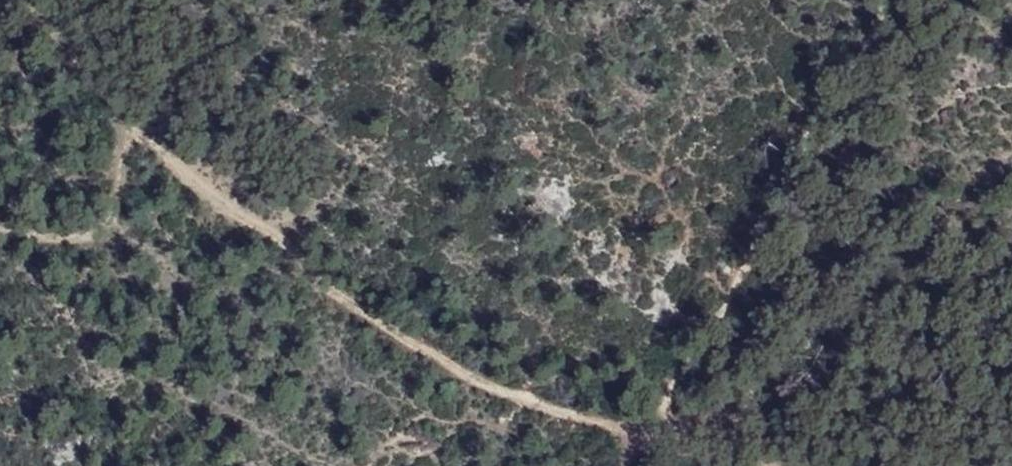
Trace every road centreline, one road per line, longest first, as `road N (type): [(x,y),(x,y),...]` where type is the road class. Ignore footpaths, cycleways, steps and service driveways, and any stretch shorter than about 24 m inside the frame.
road 1 (track): [(0,231),(108,227),(129,136),(271,233),(363,315),(495,390),(660,439)]
road 2 (track): [(41,0),(113,81),(162,152)]
road 3 (track): [(660,439),(796,465)]

